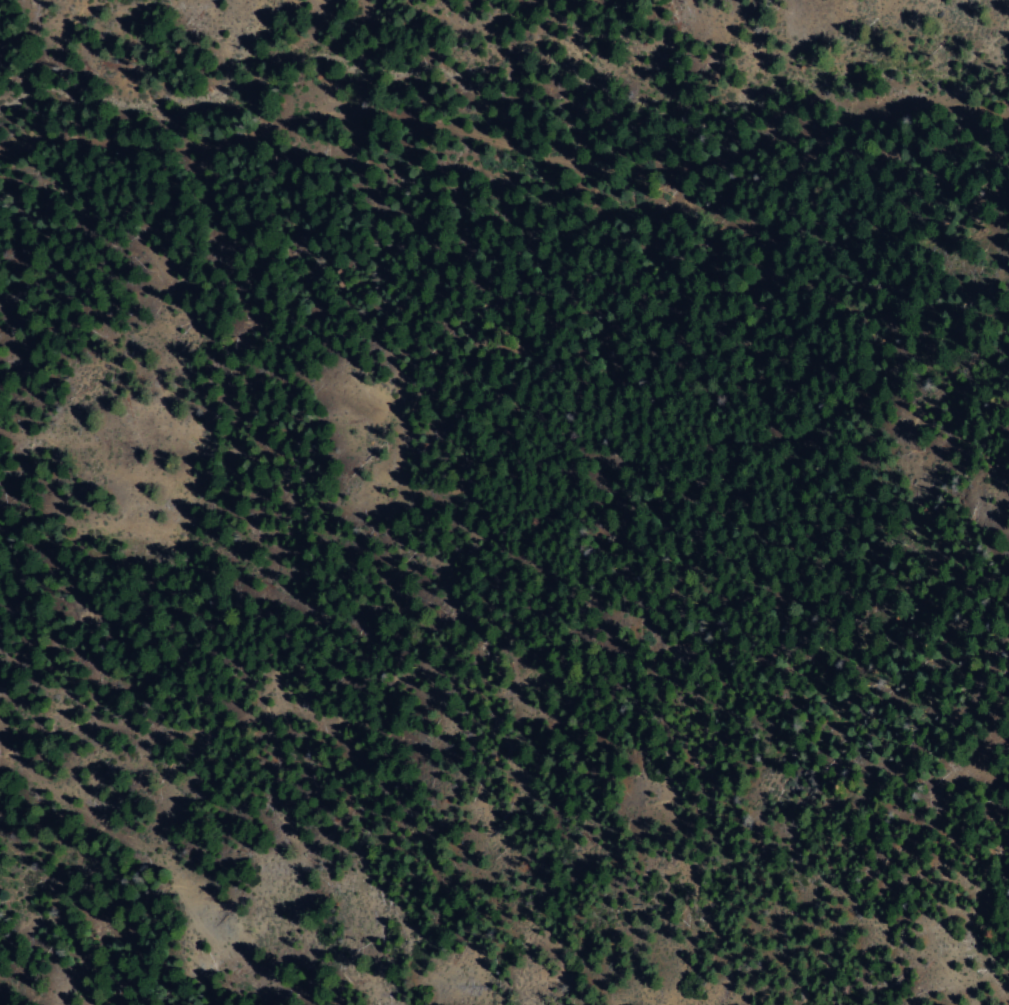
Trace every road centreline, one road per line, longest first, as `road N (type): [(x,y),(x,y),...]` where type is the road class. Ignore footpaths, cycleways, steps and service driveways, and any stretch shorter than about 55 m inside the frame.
road 1 (track): [(1008,98),(966,88),(902,91),(849,120),(710,158),(615,153),(481,112),(281,116),(55,138),(0,162)]

